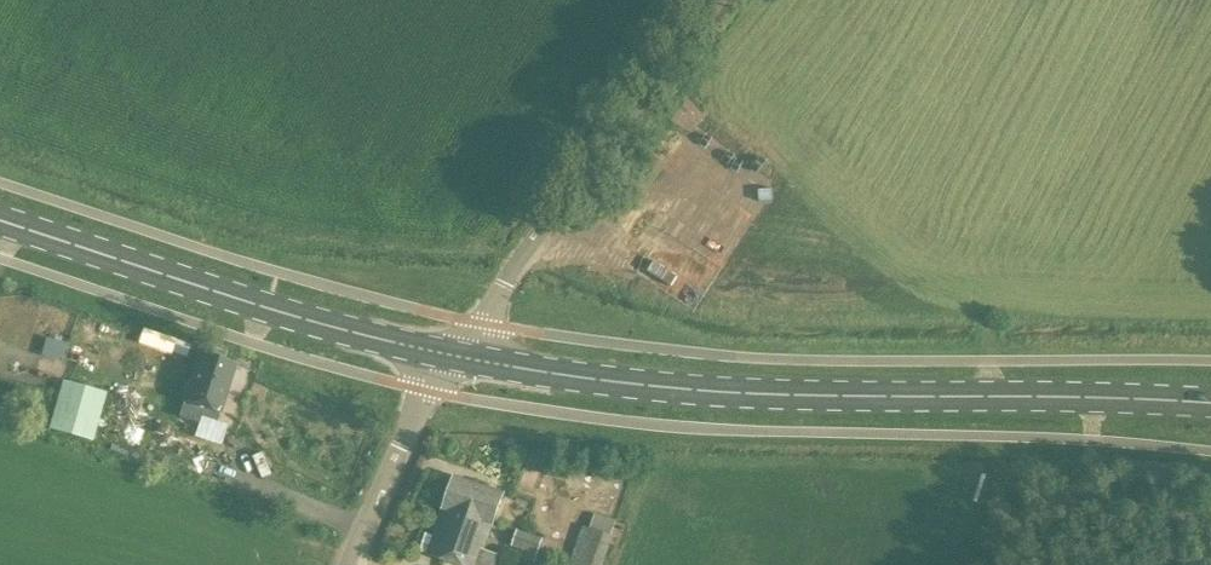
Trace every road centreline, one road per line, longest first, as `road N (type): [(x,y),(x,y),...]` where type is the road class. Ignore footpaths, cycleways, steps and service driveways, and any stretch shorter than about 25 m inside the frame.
road 1 (primary): [(1210,403),(718,391),(457,357)]
road 2 (primary): [(457,357),(179,282),(0,222)]
road 3 (unclassified): [(457,357),(713,0)]
road 4 (unclassified): [(345,564),(427,392),(457,357)]

